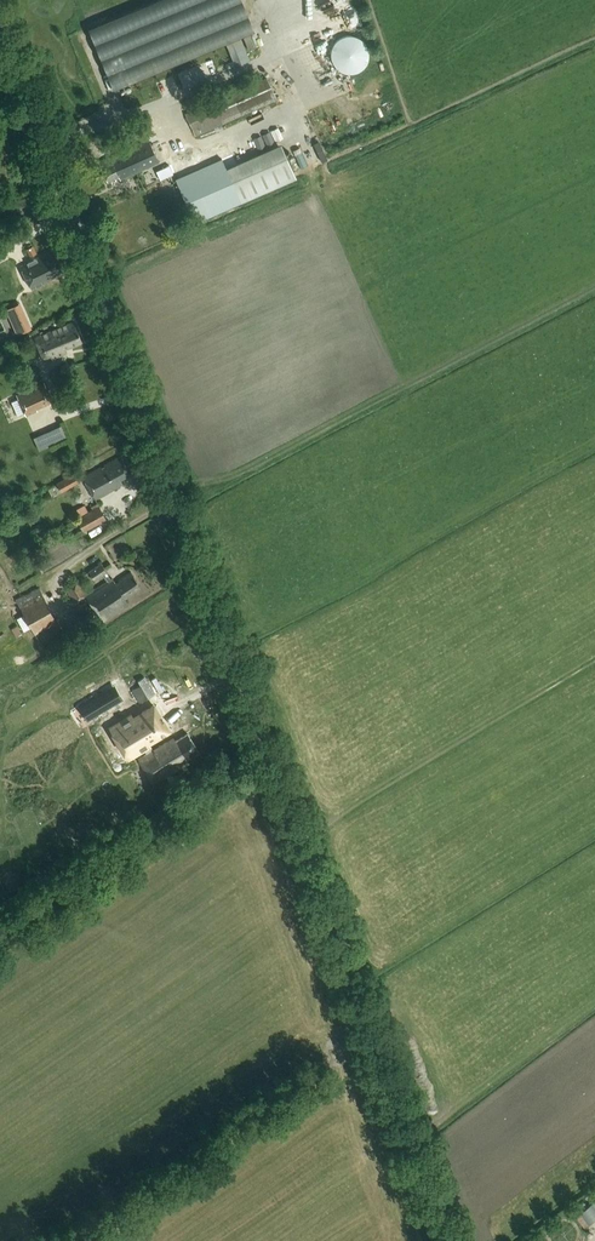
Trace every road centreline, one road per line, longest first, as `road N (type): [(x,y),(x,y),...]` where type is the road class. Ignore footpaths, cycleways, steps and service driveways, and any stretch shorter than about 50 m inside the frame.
road 1 (tertiary): [(455,1240),(34,109)]
road 2 (track): [(0,934),(269,748)]

